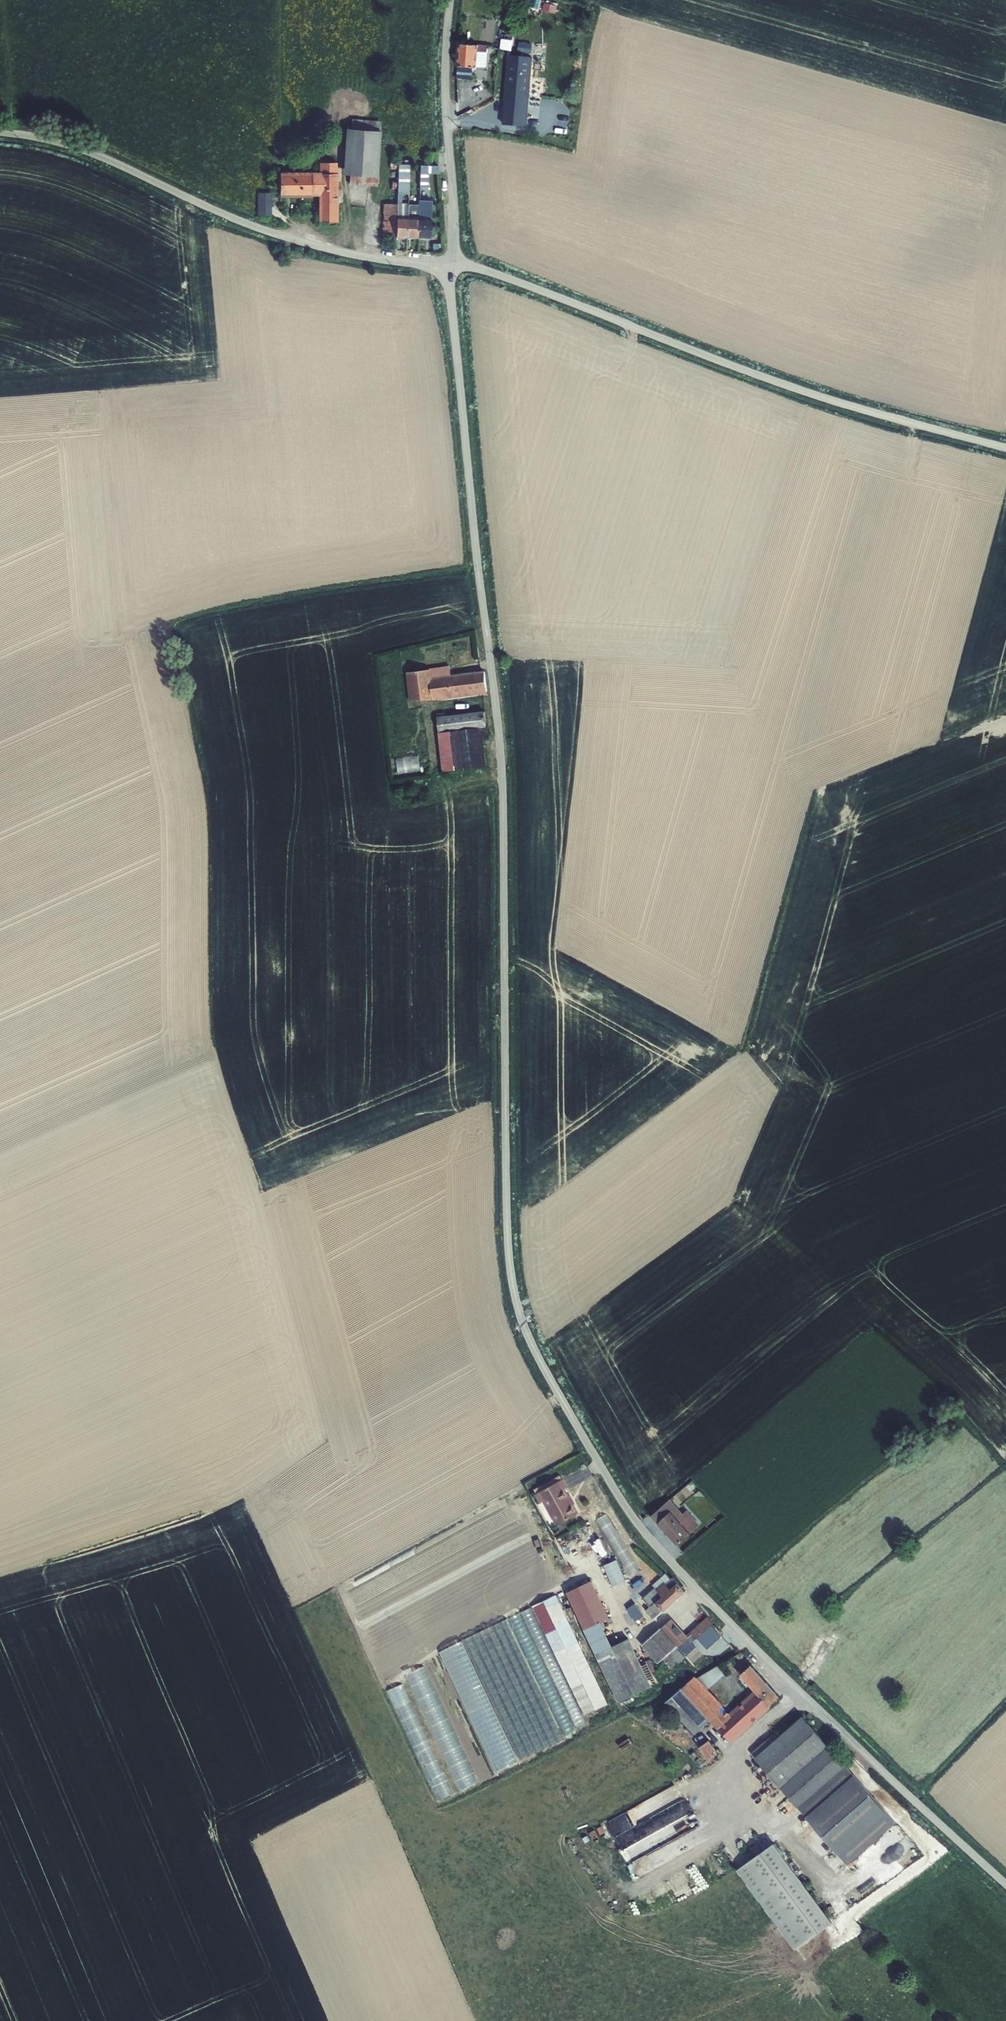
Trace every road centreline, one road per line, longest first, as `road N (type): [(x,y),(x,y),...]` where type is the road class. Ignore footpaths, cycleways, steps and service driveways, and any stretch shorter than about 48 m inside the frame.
road 1 (unclassified): [(451,266),(500,749),(506,1217),(520,1316),(562,1401),(648,1538),(1005,1886)]
road 2 (unclassified): [(451,266),(500,275),(818,396),(1005,448)]
road 3 (unclassified): [(0,132),(88,150),(238,220),(314,245),(451,266)]
road 4 (unclassified): [(451,266),(450,0)]

